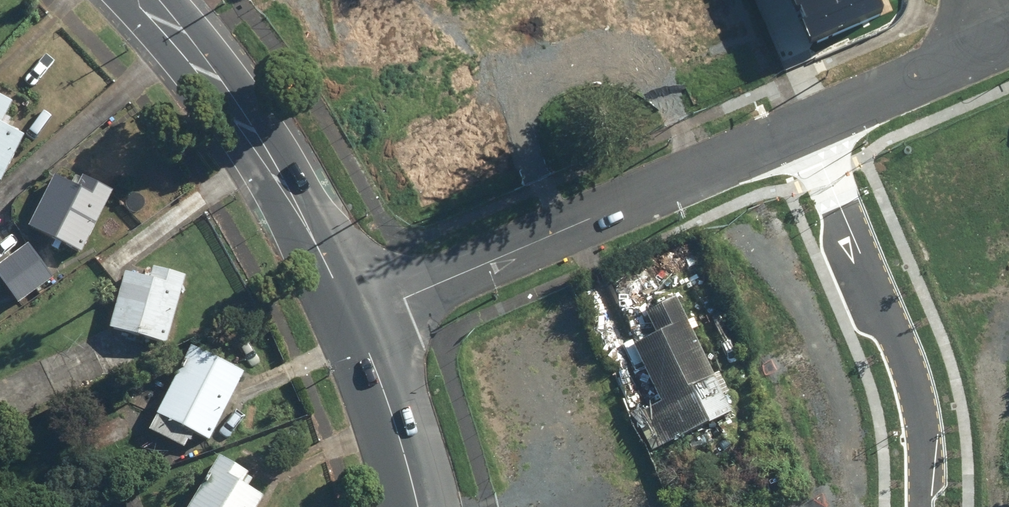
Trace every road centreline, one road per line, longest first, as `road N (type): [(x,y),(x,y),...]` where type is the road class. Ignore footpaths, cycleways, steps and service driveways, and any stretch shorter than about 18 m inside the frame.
road 1 (residential): [(355,323),(809,128)]
road 2 (residential): [(809,128),(912,383),(923,506)]
road 3 (tertiary): [(355,323),(246,126),(138,0)]
road 4 (residential): [(809,128),(990,52)]
road 5 (tertiary): [(419,506),(355,323)]

